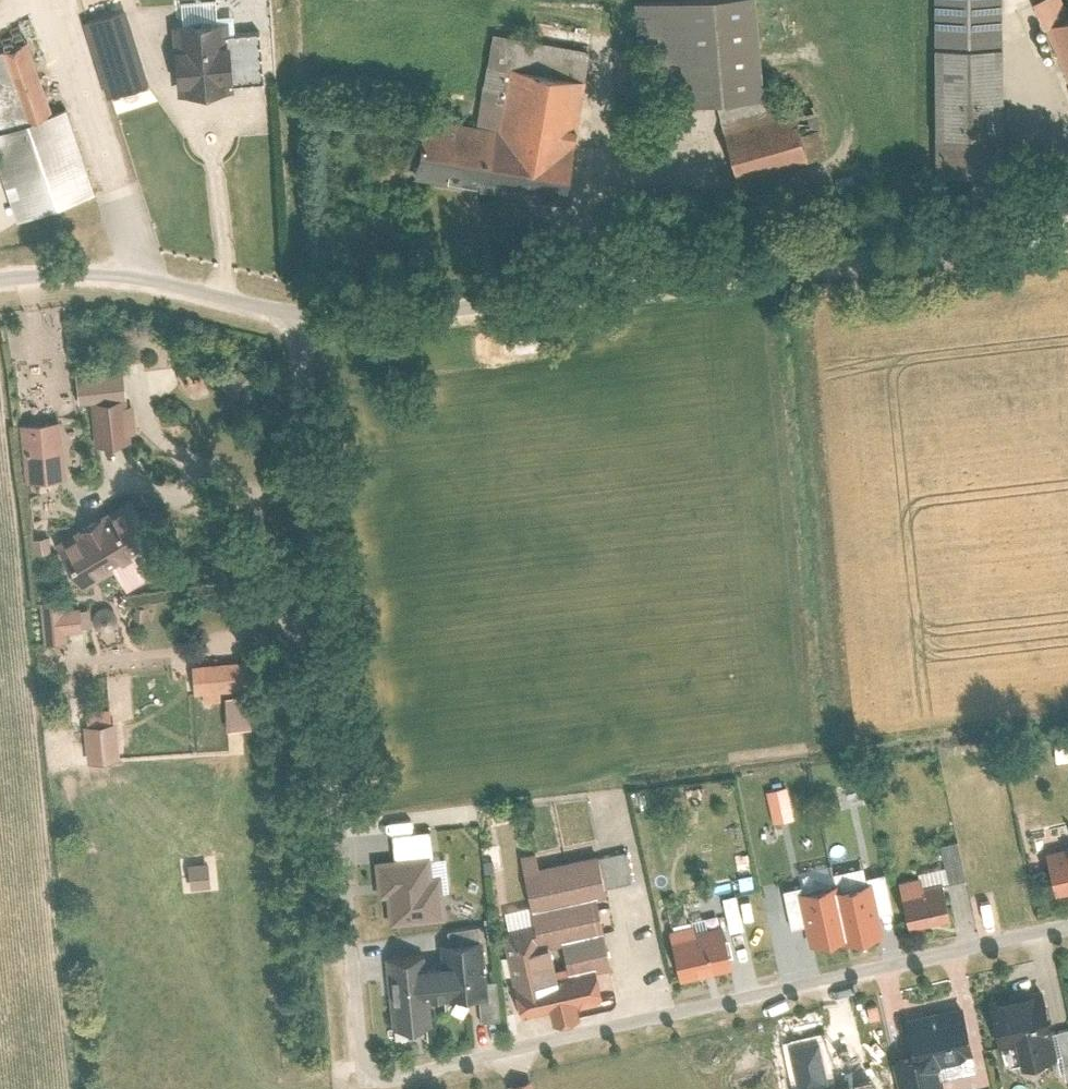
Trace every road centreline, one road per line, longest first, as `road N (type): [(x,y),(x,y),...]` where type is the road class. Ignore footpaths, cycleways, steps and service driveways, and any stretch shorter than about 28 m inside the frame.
road 1 (residential): [(1067,925),(351,1079),(293,318)]
road 2 (residential): [(293,318),(1067,241)]
road 3 (residential): [(293,318),(130,278),(0,278)]

